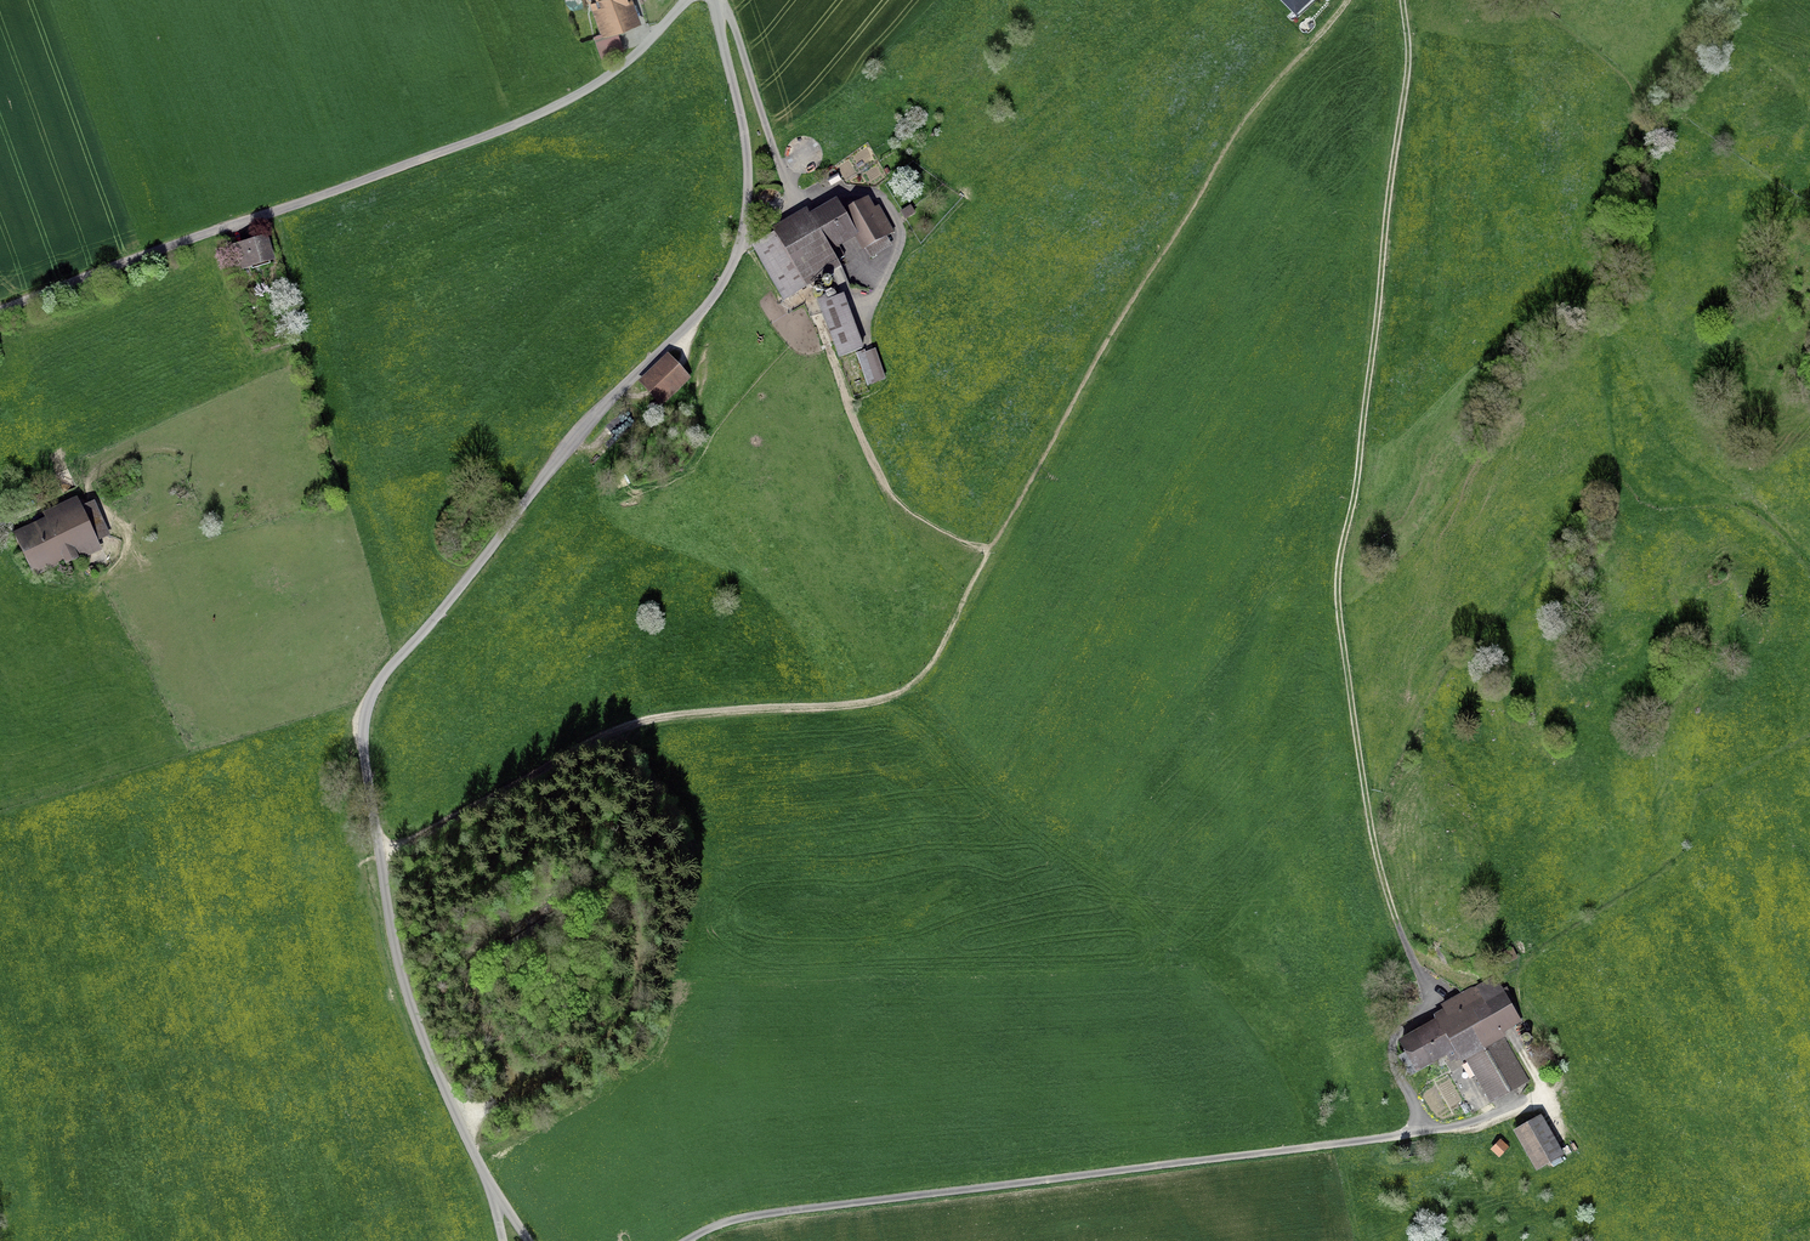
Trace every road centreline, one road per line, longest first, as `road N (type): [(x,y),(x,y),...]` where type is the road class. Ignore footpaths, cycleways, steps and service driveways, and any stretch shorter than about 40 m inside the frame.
road 1 (residential): [(712,0),(746,172),(738,246),(722,281),(576,437),(394,662),(369,695),(362,731),(405,995),(494,1188)]
road 2 (track): [(1402,0),(1405,52),(1386,126),(1373,405),(1333,609),(1418,974),(1418,1005),(1381,1051),(1425,1131)]
road 3 (unclassified): [(0,310),(504,130),(608,75),(696,0)]
road 4 (unclassified): [(1425,1131),(734,1221),(687,1240)]
road 5 (track): [(986,553),(936,659),(905,690),(861,704),(638,721),(381,859)]
road 6 (track): [(1345,0),(1225,145),(986,553)]
road 7 (track): [(986,553),(903,513),(866,451),(823,339)]

